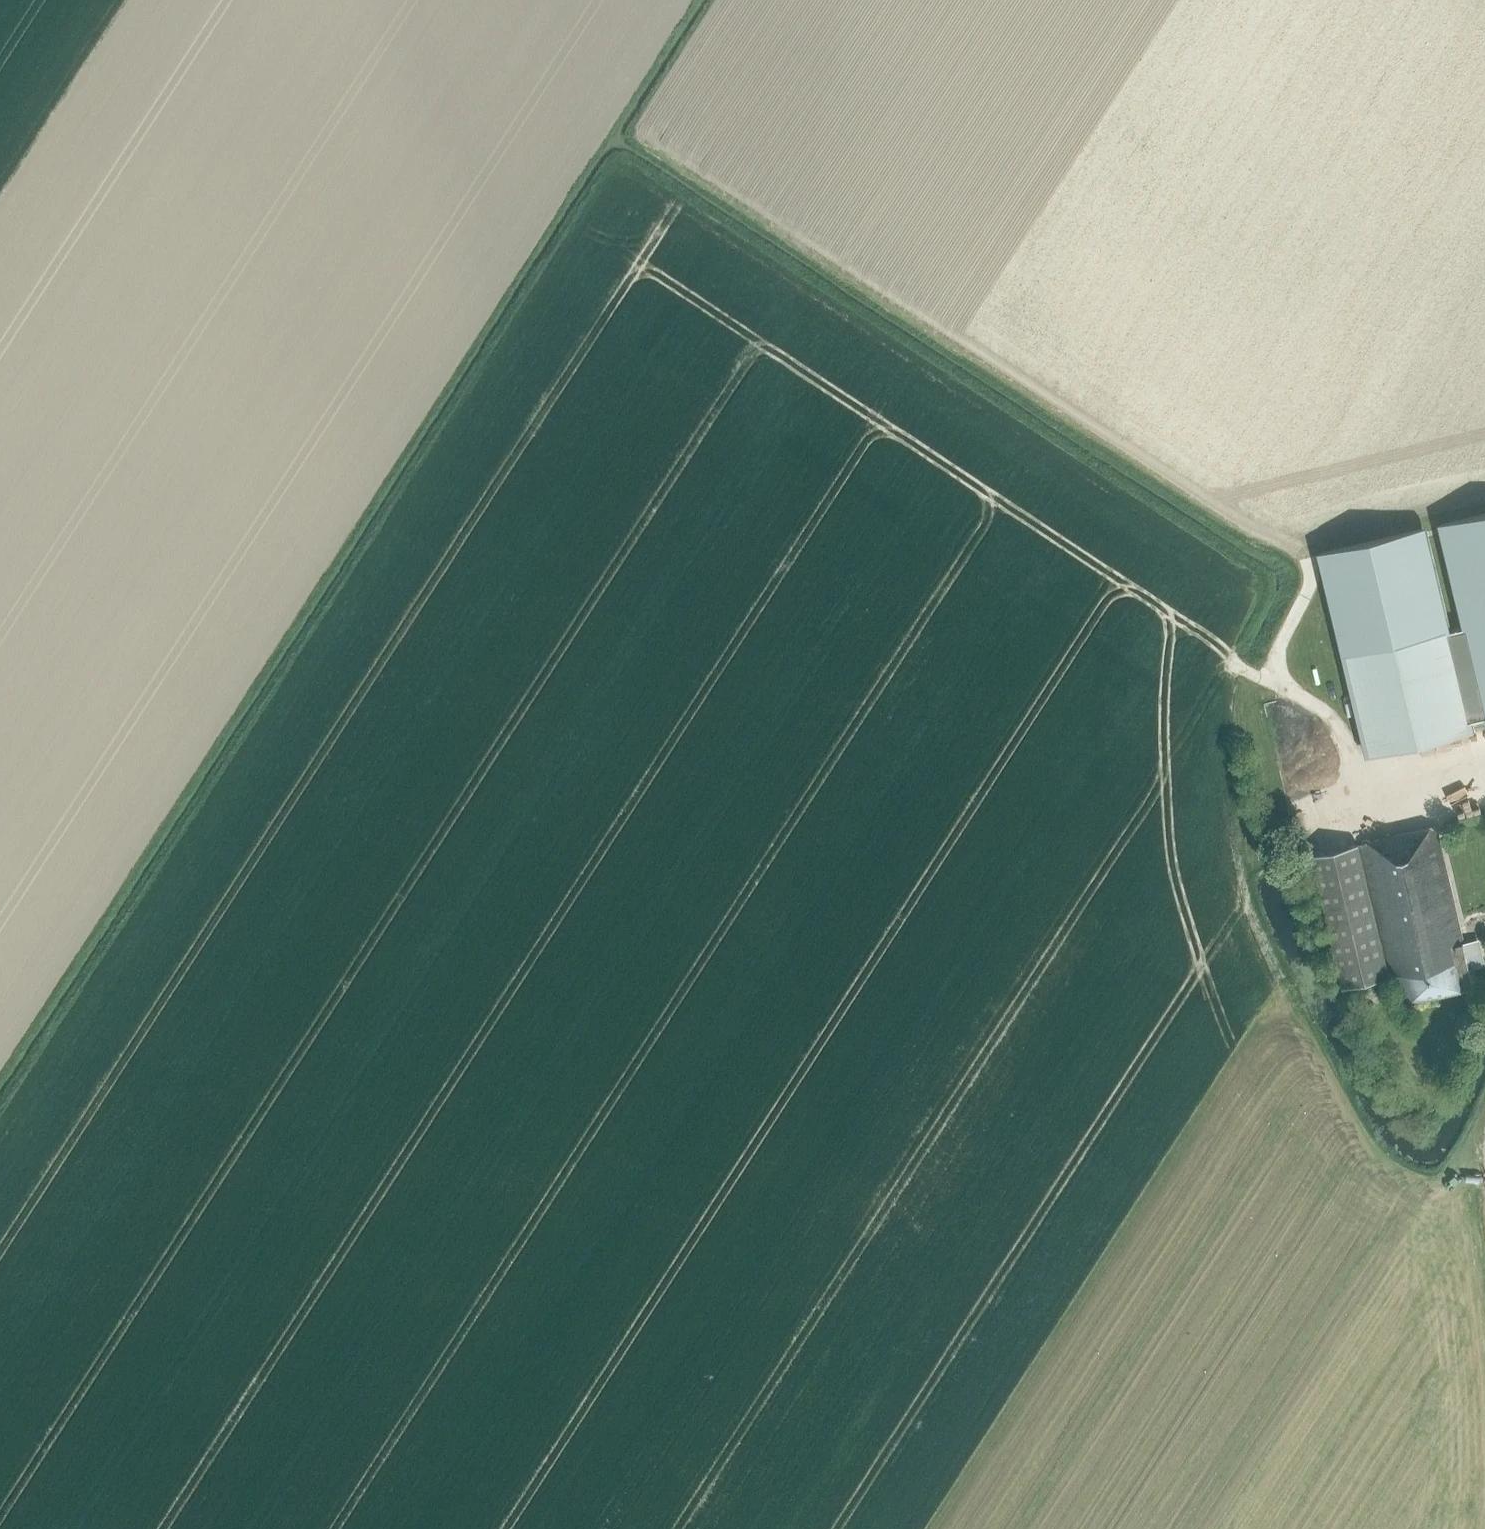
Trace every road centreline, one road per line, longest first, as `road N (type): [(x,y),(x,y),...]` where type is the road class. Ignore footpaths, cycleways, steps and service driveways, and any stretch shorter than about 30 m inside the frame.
road 1 (track): [(1230,664),(1327,718),(1352,749),(1371,815)]
road 2 (track): [(1305,556),(1304,599),(1265,680)]

